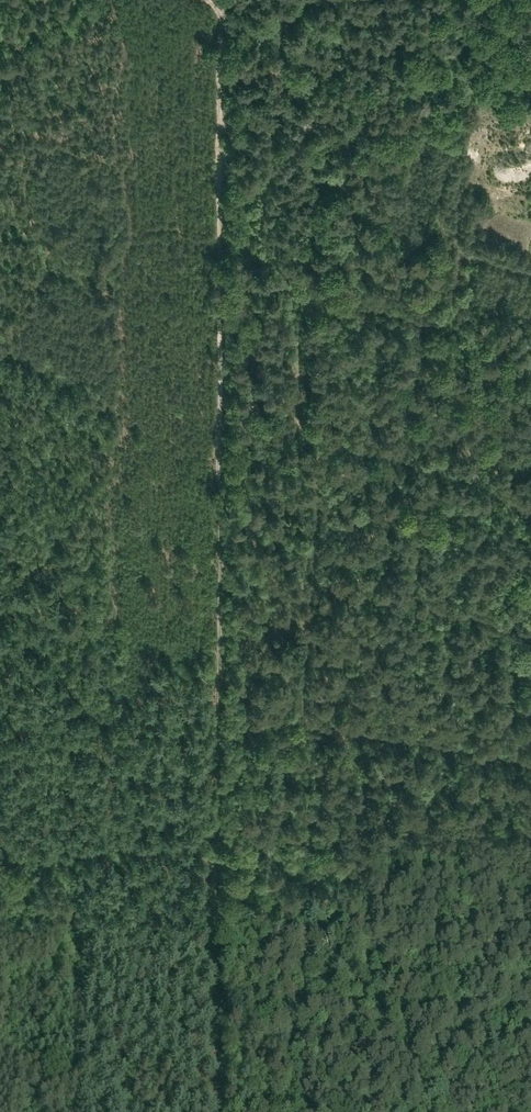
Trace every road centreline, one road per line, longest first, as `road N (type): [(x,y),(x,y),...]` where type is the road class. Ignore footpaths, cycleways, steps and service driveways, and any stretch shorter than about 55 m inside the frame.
road 1 (track): [(218,0),(216,1111)]

